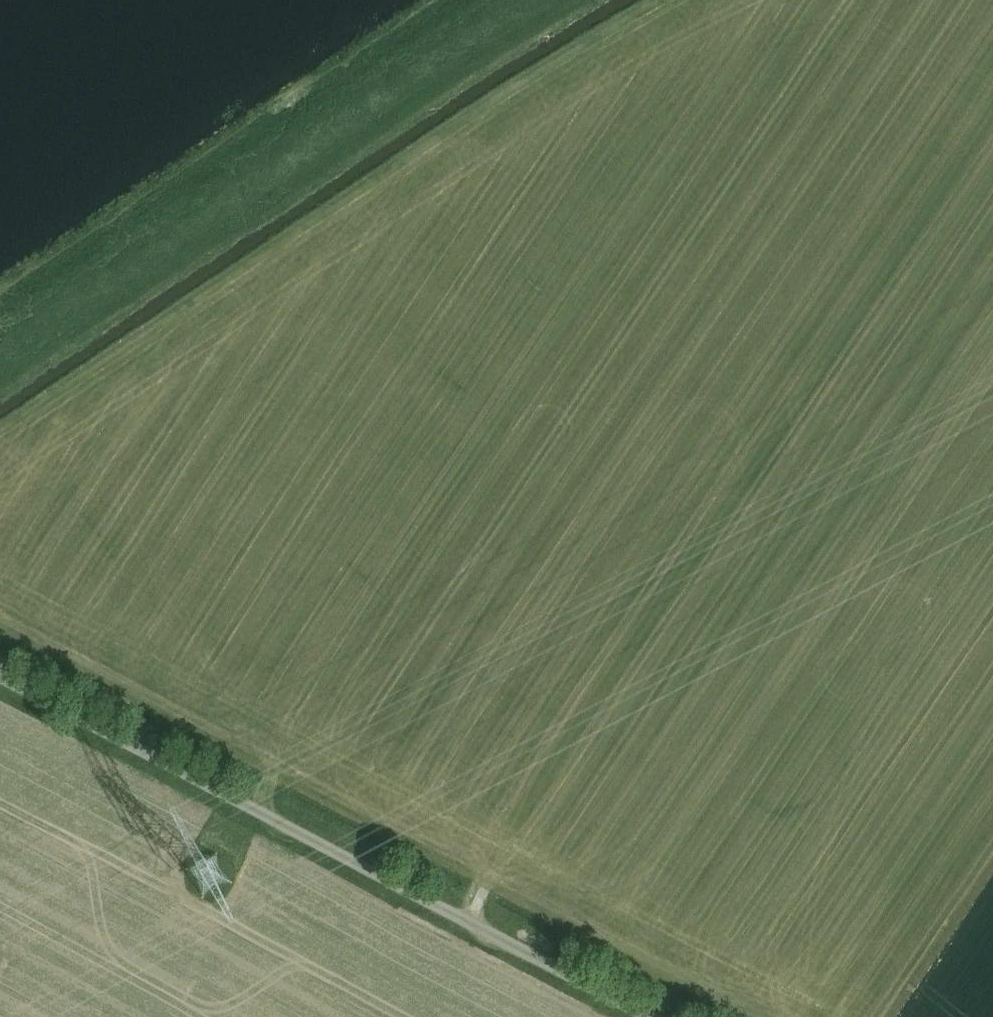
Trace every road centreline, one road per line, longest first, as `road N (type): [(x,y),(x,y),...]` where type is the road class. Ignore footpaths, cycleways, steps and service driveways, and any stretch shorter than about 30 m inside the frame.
road 1 (unclassified): [(650,1016),(0,678)]

